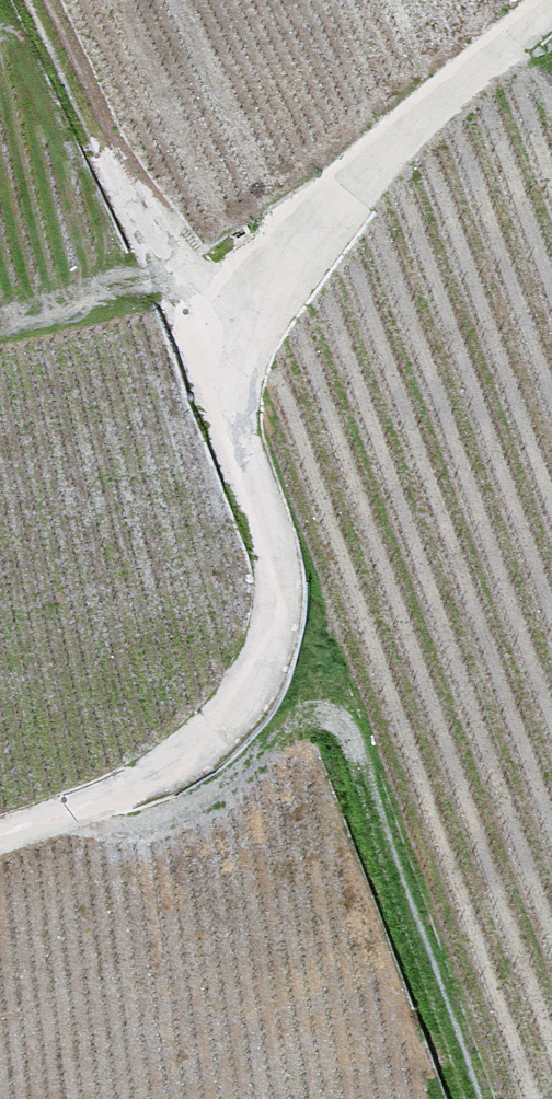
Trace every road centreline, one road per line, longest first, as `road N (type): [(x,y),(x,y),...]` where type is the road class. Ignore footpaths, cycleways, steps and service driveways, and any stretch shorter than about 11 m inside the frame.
road 1 (track): [(0,839),(161,775),(238,713),(264,674),(280,616),(281,571),(215,358),(455,85),(551,0)]
road 2 (track): [(463,1098),(350,757),(299,744),(166,840),(68,815)]
road 3 (track): [(215,358),(45,0)]

